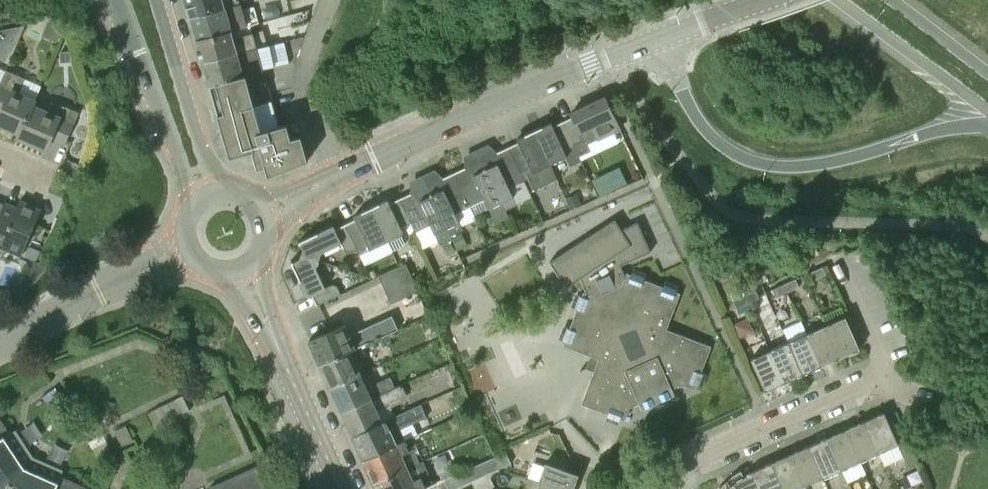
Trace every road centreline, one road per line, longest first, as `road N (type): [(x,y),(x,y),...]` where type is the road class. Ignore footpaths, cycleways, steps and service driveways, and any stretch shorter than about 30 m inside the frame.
road 1 (tertiary): [(339,174),(592,63),(761,0)]
road 2 (residential): [(667,488),(693,460),(876,373),(878,350),(835,258)]
road 3 (tertiary): [(340,488),(245,266)]
road 4 (residential): [(0,344),(187,247)]
road 5 (residential): [(339,174),(301,88),(329,0)]
road 6 (primary): [(841,0),(987,110)]

